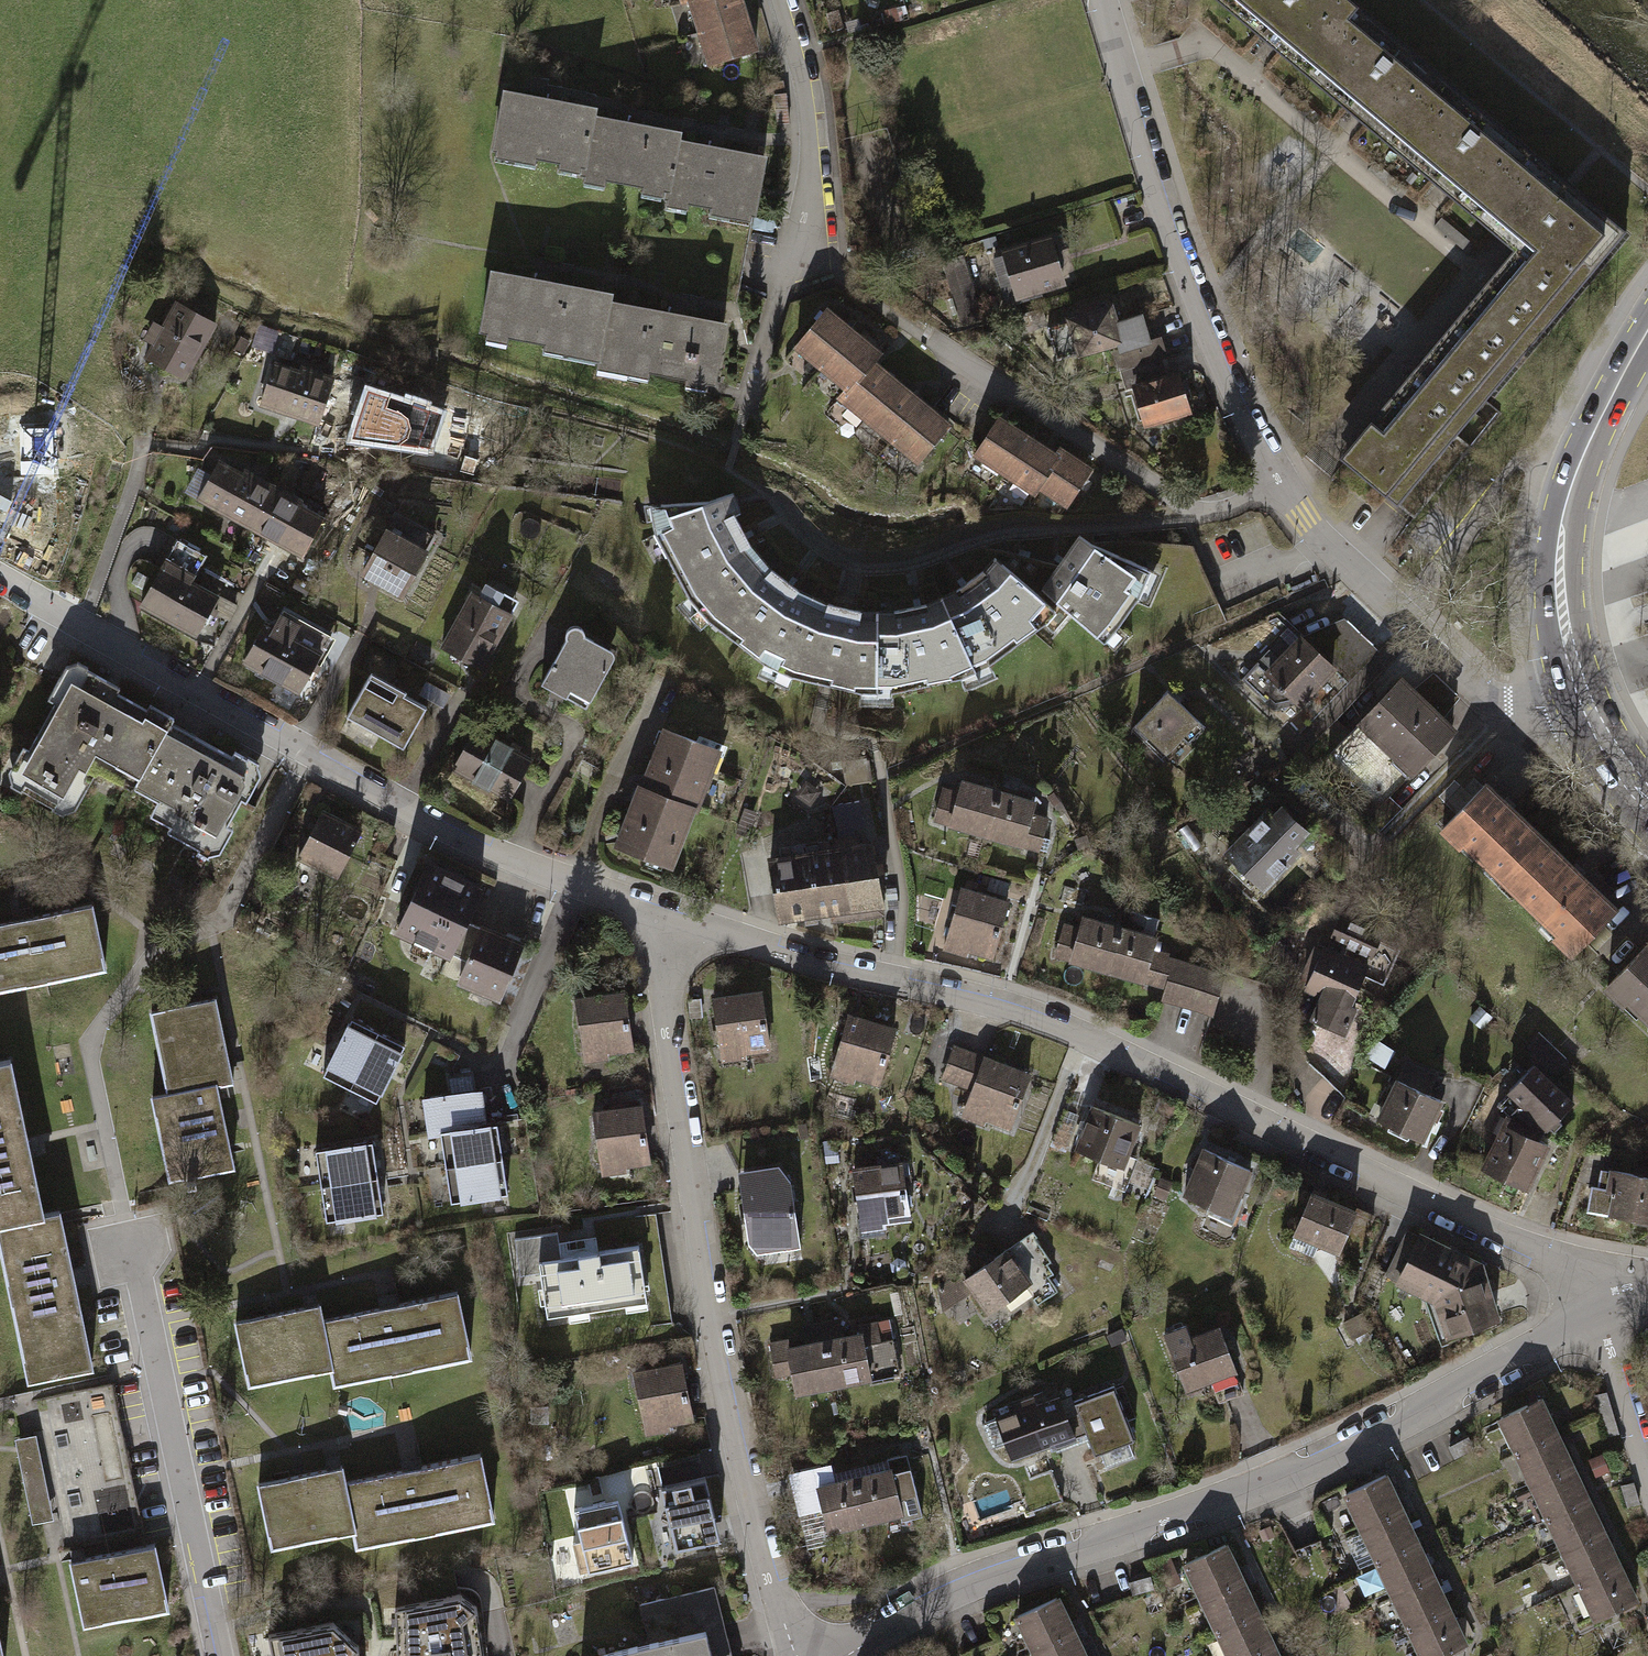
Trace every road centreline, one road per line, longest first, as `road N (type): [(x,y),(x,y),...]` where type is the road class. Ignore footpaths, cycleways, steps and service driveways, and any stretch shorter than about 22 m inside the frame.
road 1 (residential): [(1598,1306),(1569,1266),(1080,1036),(997,1005),(676,924)]
road 2 (residential): [(1098,0),(1187,285),(1245,423),(1301,517),(1477,694),(1509,705),(1578,691)]
road 3 (residential): [(1598,1306),(1364,1438),(1263,1484),(960,1583),(834,1655)]
road 4 (residential): [(676,924),(481,851),(0,578)]
road 5 (residential): [(676,924),(660,971),(708,1317),(766,1577),(795,1655)]
road 6 (residential): [(220,1655),(125,1239)]
road 7 (primary): [(1647,324),(1561,496),(1560,628),(1578,691)]
road 8 (residential): [(780,0),(808,102),(807,251),(775,293)]
road 9 (residential): [(1647,1475),(1598,1306)]
road 10 (primary): [(1578,691),(1618,767),(1647,799)]

